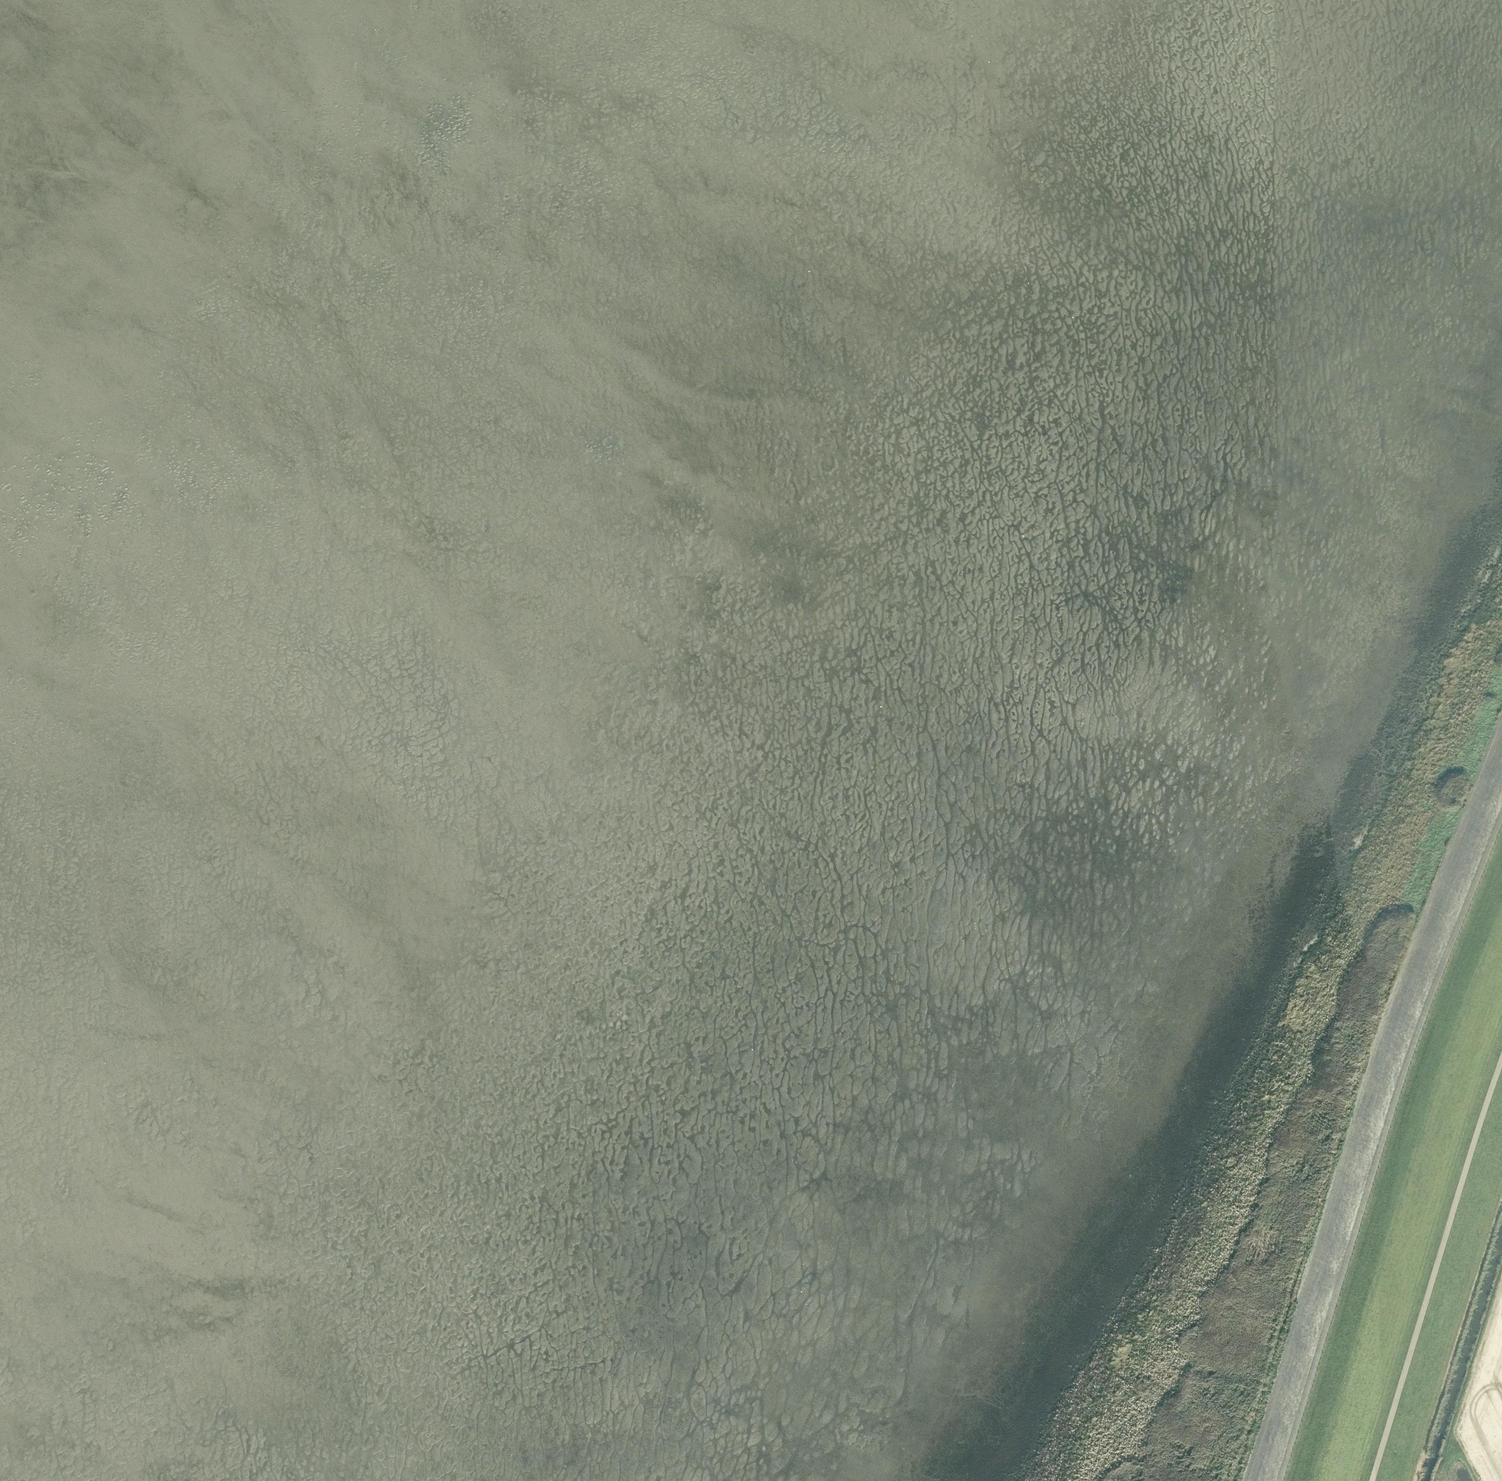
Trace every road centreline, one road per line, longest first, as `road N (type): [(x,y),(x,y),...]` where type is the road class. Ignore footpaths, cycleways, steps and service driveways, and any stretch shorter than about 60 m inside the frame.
road 1 (unclassified): [(1371,1480),(1501,1058)]

